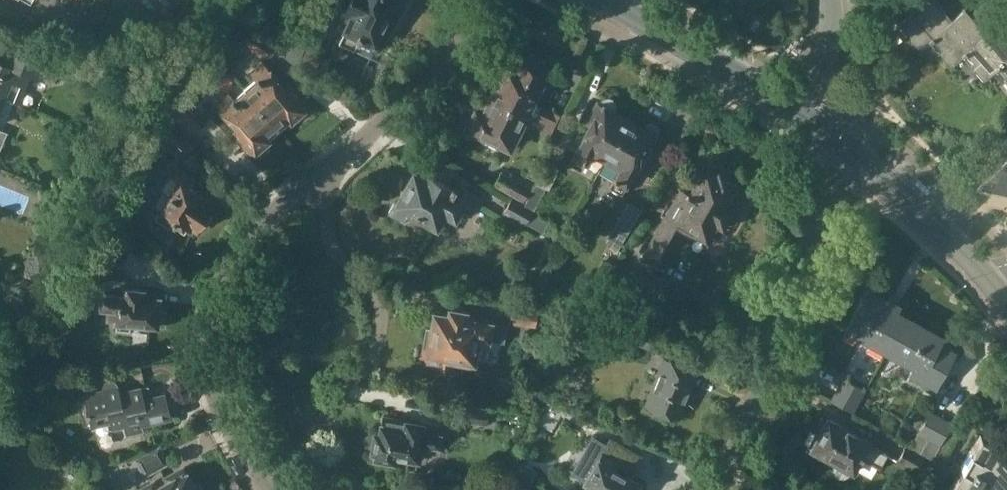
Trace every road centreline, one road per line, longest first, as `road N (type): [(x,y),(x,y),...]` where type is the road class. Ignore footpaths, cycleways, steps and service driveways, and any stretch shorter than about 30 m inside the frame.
road 1 (residential): [(265,489),(206,376),(209,310),(231,257),(266,218),(330,177)]
road 2 (residential): [(720,489),(832,196),(863,157)]
road 3 (residential): [(312,489),(313,433),(321,414),(366,374),(382,305),(338,256),(325,226),(330,177)]
road 4 (residential): [(330,177),(390,123),(490,0)]
road 5 (secondary): [(608,0),(790,105)]
road 6 (secondary): [(863,157),(1006,298)]

